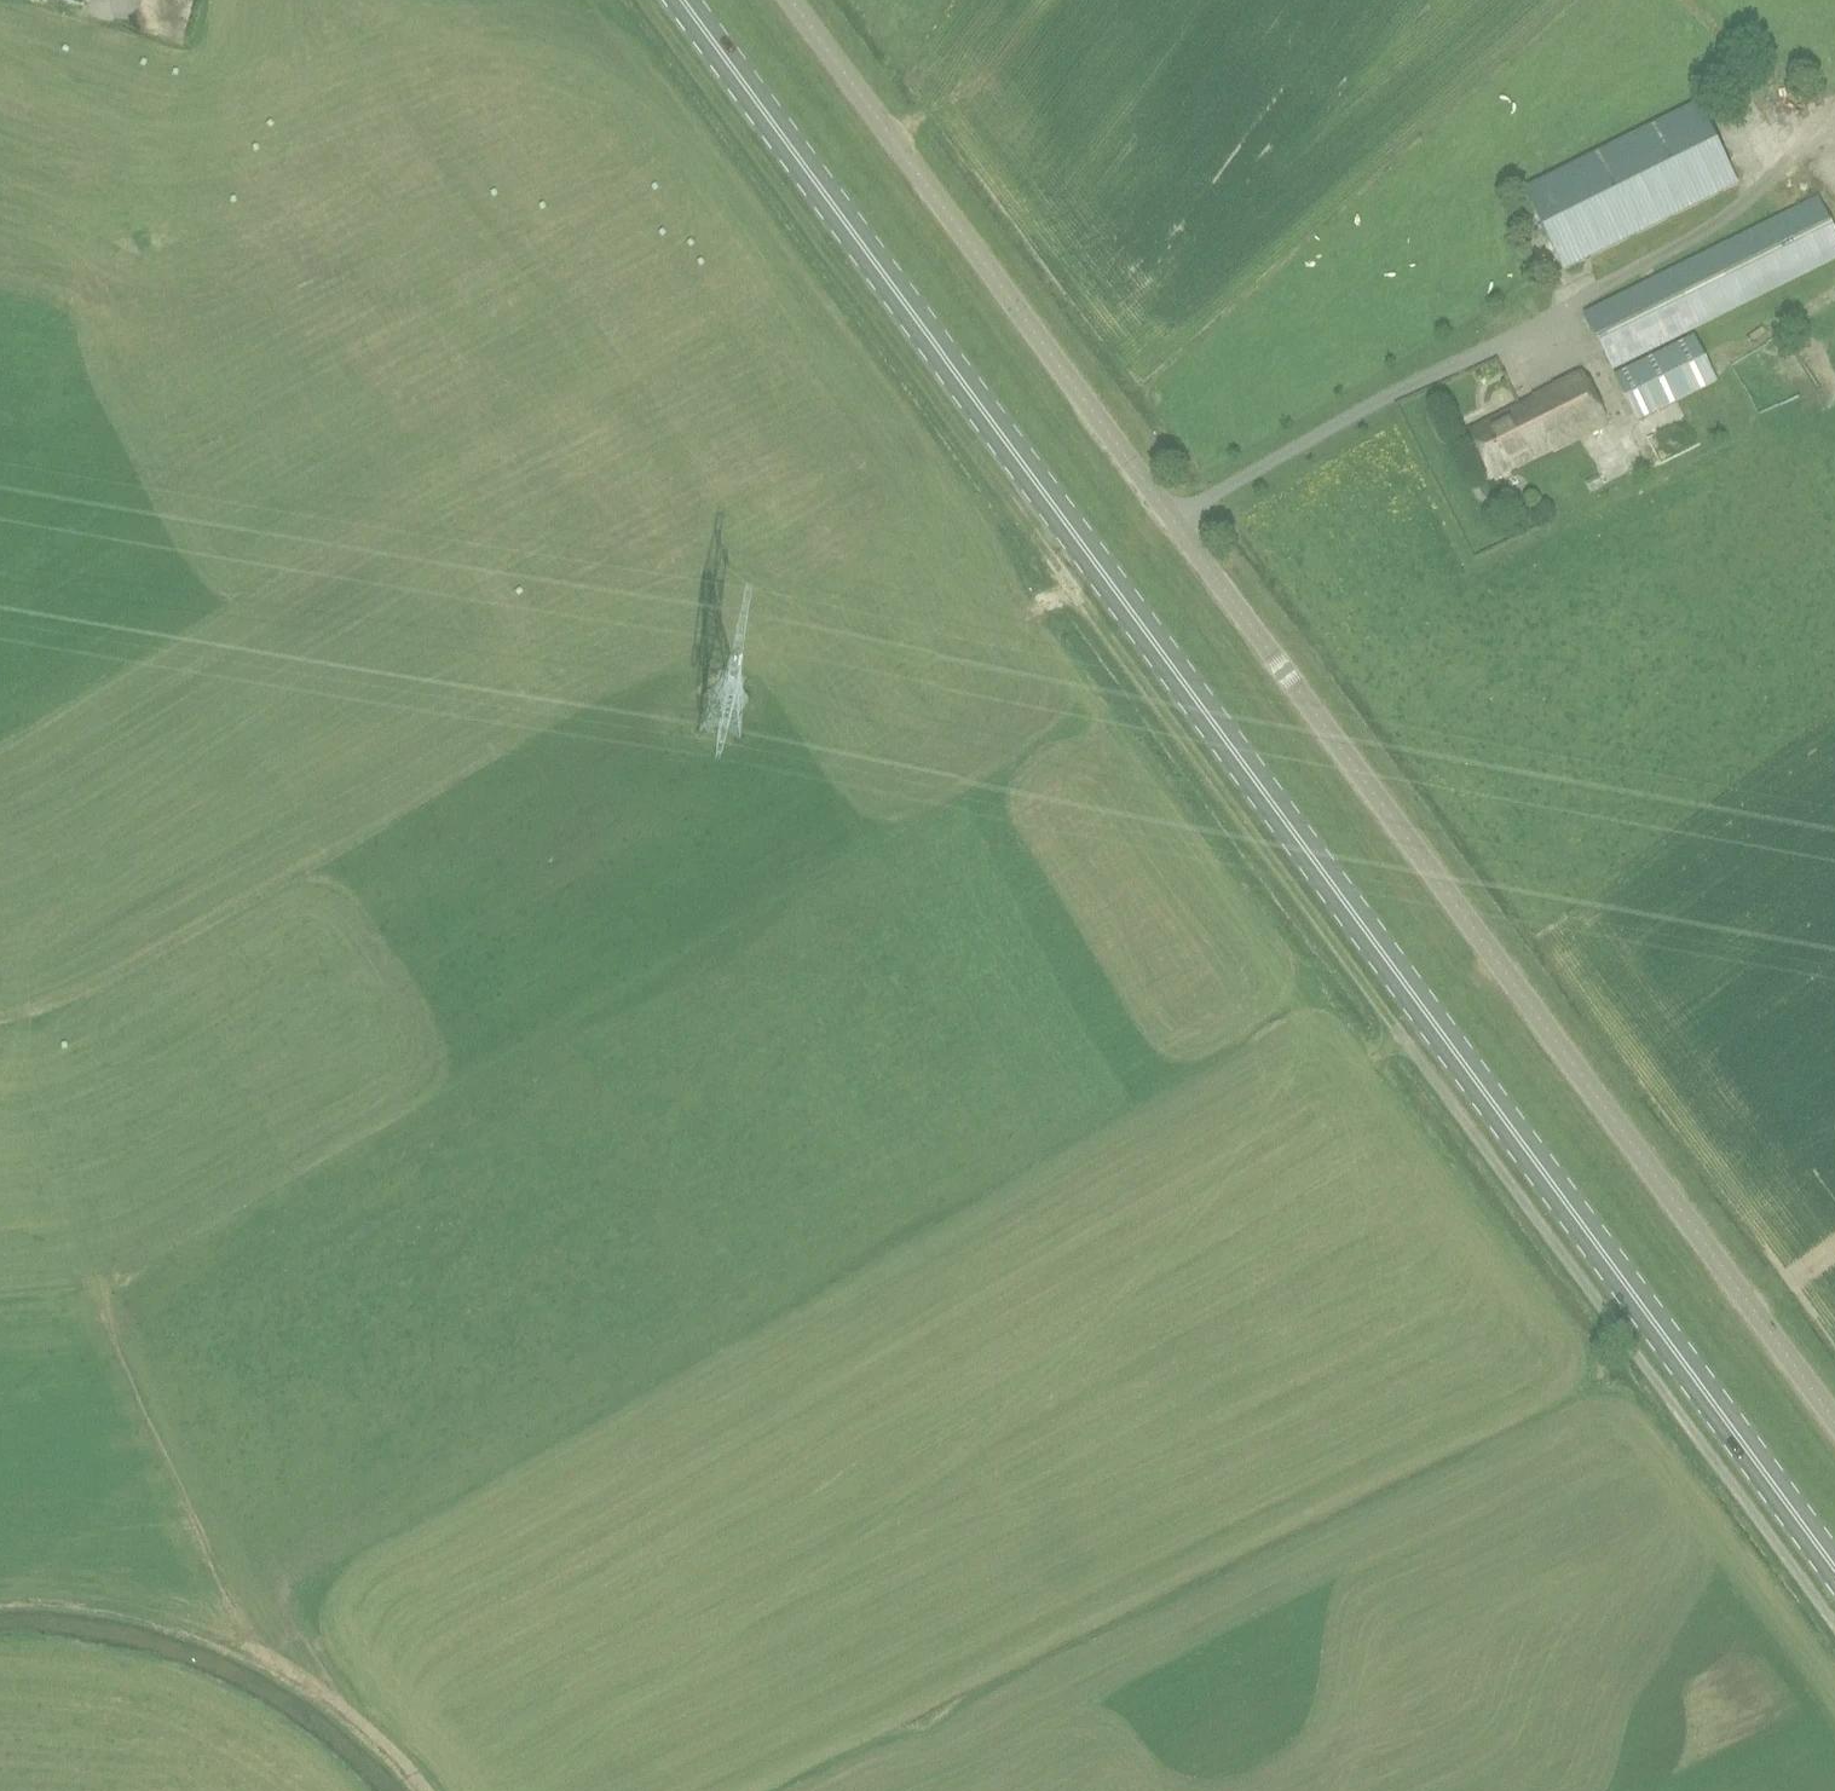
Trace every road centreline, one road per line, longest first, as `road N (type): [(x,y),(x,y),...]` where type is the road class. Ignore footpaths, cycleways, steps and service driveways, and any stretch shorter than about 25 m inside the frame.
road 1 (primary): [(1834,1563),(685,0)]
road 2 (unclassified): [(1834,1417),(794,0)]
road 3 (unclassified): [(1834,1620),(1400,1033)]

